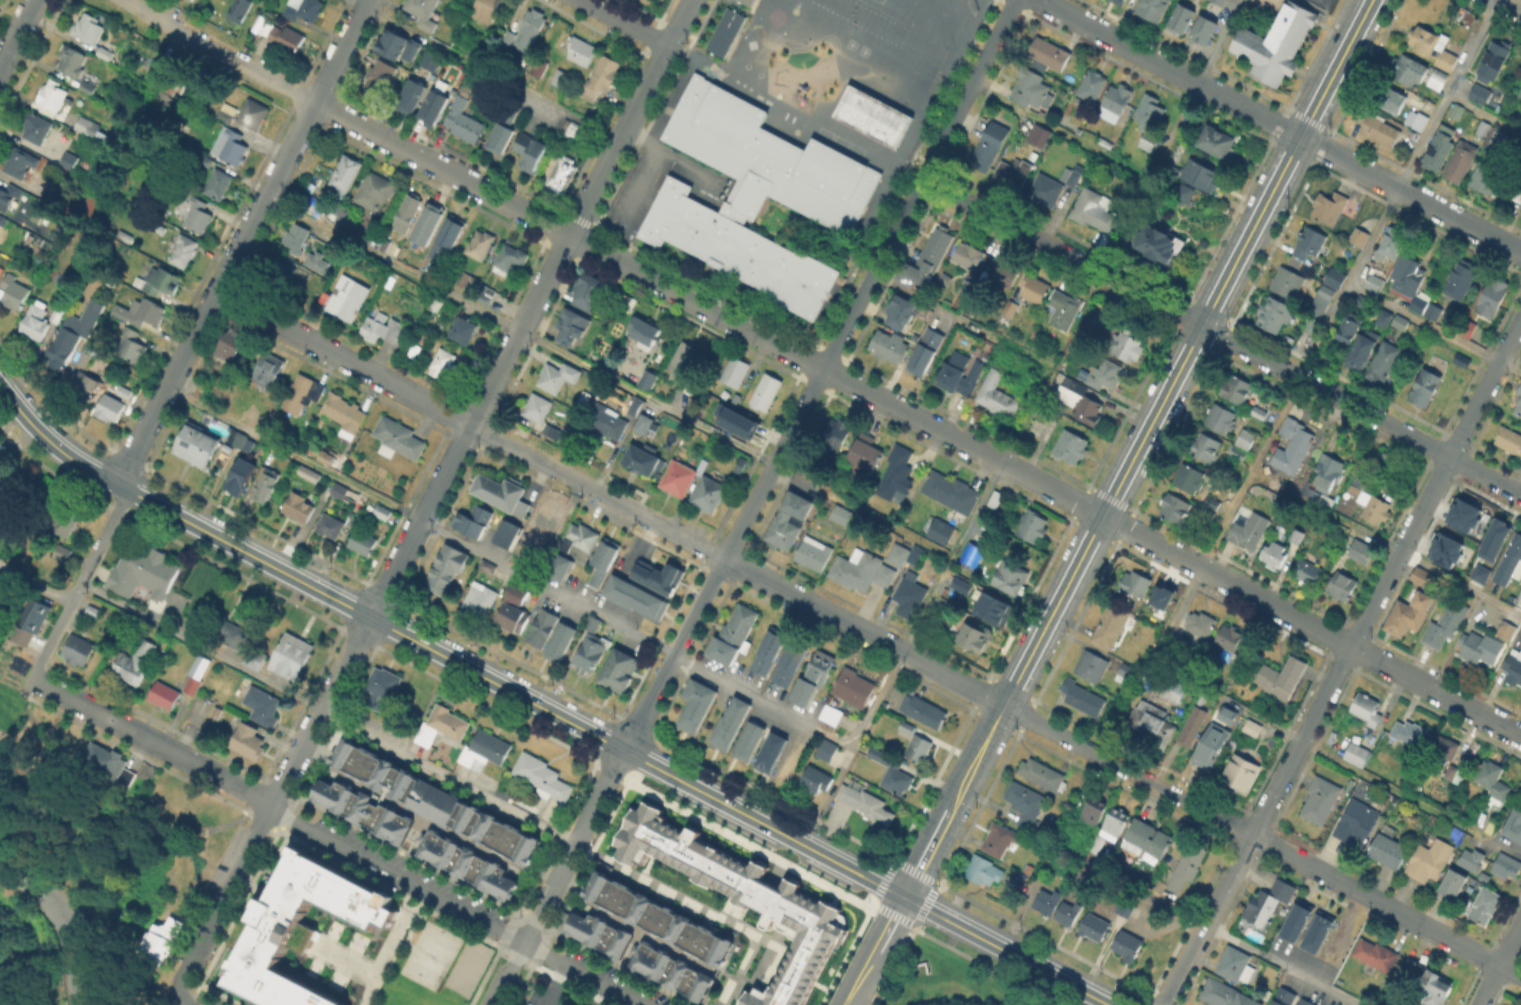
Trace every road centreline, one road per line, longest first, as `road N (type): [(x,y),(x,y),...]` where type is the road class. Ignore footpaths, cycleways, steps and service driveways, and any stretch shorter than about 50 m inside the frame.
road 1 (residential): [(1520,738),(315,101)]
road 2 (residential): [(268,807),(692,0)]
road 3 (tertiary): [(1004,705),(1372,0)]
road 4 (residential): [(1163,1004),(1520,318)]
road 5 (secondary): [(624,751),(82,466),(0,387)]
road 6 (residential): [(1520,494),(922,178)]
road 7 (residential): [(724,559),(1015,0)]
road 8 (residential): [(122,488),(128,458),(369,0)]
road 9 (residential): [(1520,252),(1042,0)]
road 10 (residential): [(268,807),(642,1004)]
road 11 (residential): [(554,470),(216,291)]
road 12 (secondary): [(904,898),(624,751)]
road 13 (residential): [(1004,705),(724,559)]
road 14 (residential): [(491,1004),(624,751)]
road 15 (residential): [(1499,966),(1251,835)]
road 16 (residential): [(1251,835),(1004,705)]
road 17 (residential): [(268,807),(31,679)]
road 18 (secondary): [(1108,1004),(904,898)]
road 19 (residential): [(315,101),(121,0)]
road 20 (residential): [(624,751),(724,559)]
road 21 (residential): [(31,679),(122,488)]
road 22 (residential): [(181,995),(186,968),(268,807)]
road 23 (residential): [(82,1004),(59,921),(38,895),(0,871)]
road 24 (residential): [(844,1004),(904,898)]

